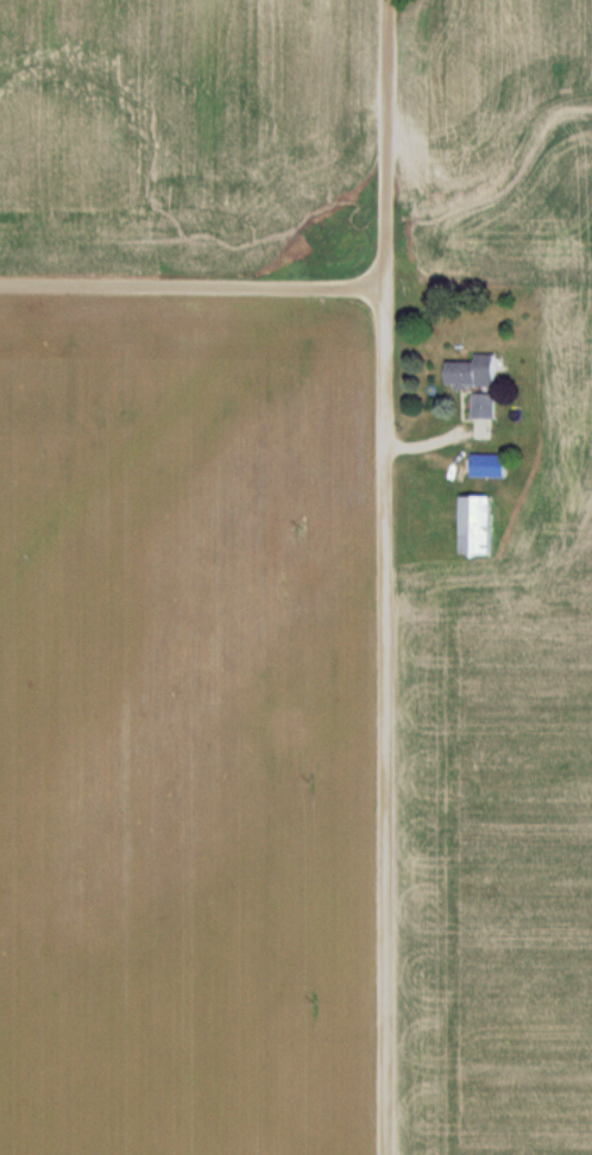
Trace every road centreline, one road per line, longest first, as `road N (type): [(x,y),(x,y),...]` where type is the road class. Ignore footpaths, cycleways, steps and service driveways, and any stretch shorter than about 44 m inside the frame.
road 1 (residential): [(384,1154),(386,0)]
road 2 (residential): [(0,286),(385,289)]

